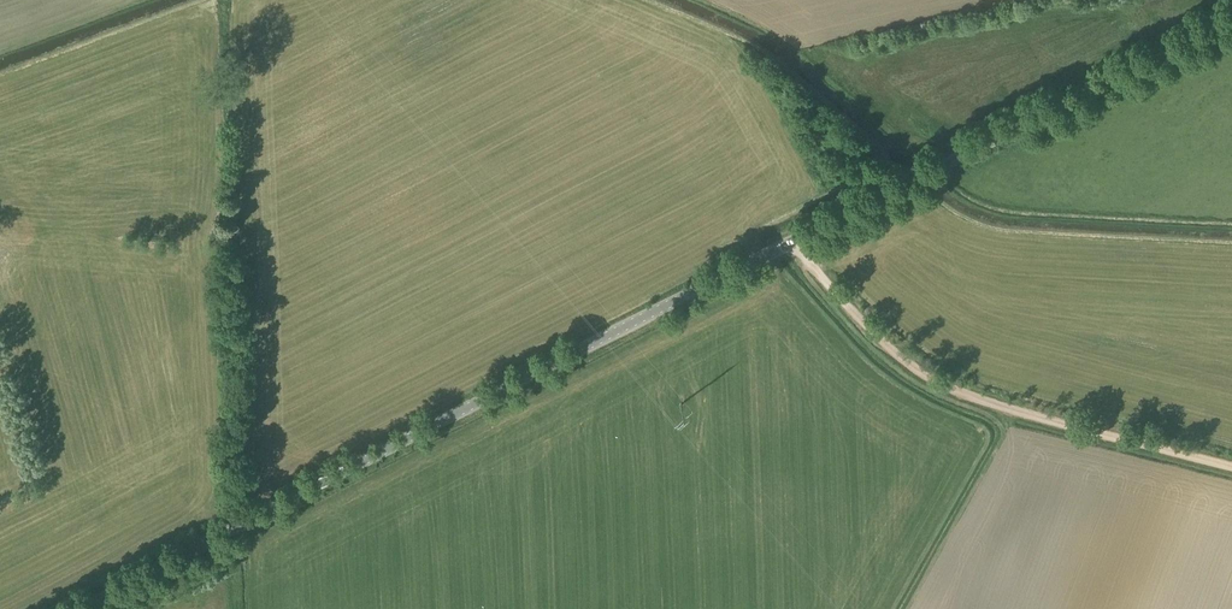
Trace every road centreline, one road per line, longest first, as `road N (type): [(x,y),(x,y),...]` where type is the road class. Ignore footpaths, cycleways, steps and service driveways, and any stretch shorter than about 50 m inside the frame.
road 1 (tertiary): [(85,608),(1231,19)]
road 2 (track): [(1231,467),(939,390),(910,374),(794,242)]

